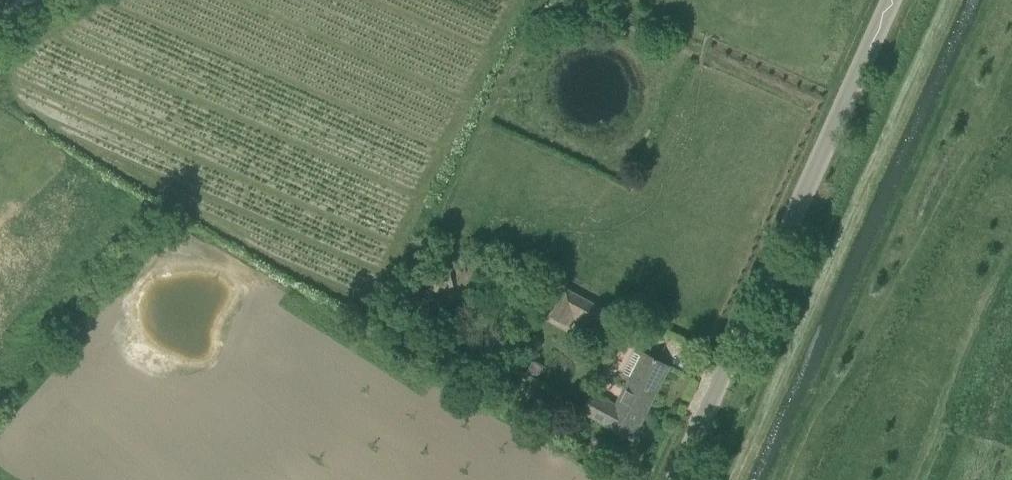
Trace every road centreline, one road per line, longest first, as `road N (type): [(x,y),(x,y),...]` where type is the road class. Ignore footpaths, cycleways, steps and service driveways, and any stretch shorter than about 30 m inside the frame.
road 1 (unclassified): [(674,479),(891,0)]

